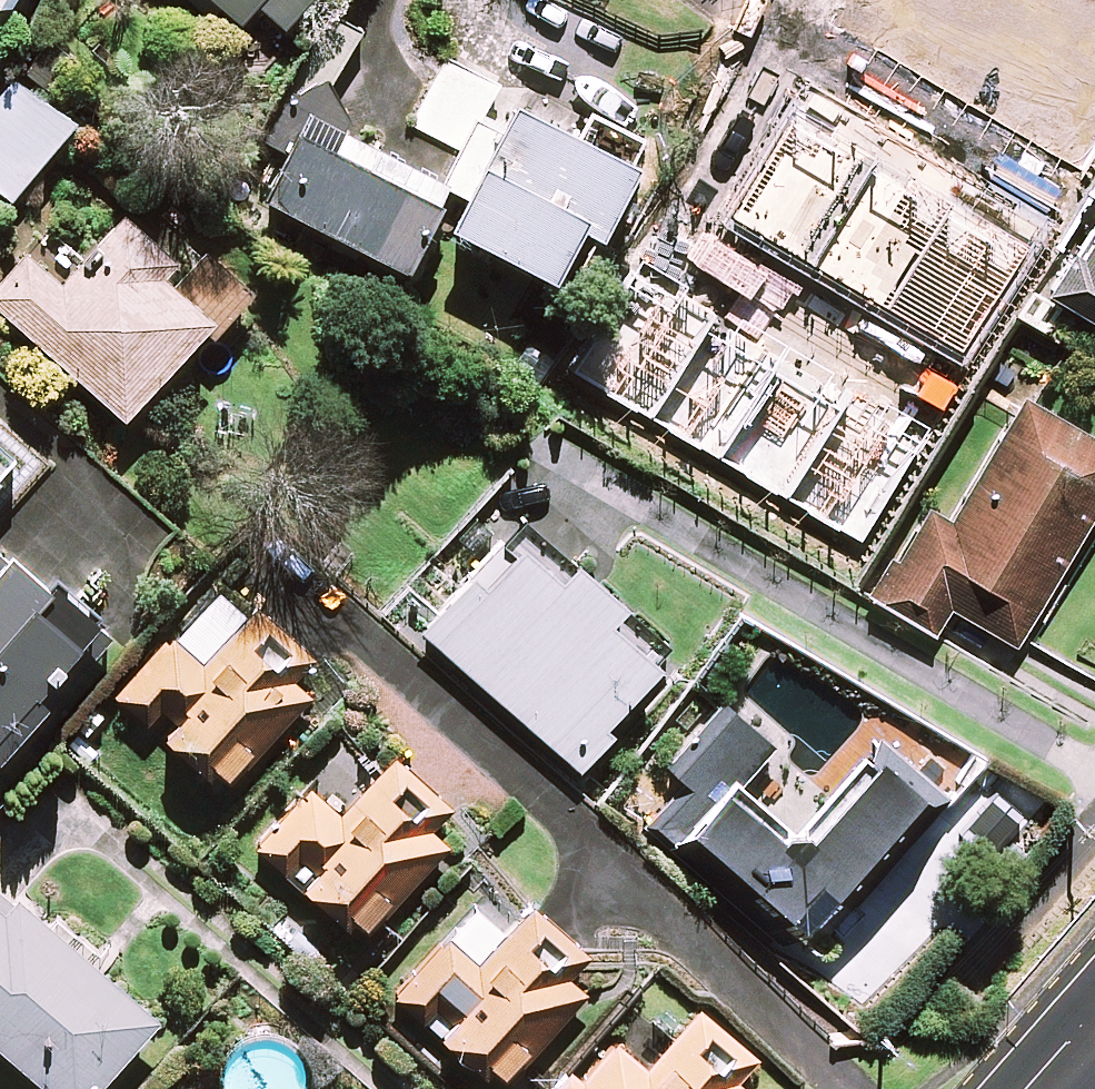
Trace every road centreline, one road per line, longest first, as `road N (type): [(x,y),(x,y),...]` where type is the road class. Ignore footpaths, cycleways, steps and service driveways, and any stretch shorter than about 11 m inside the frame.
road 1 (residential): [(853,1088),(279,569)]

